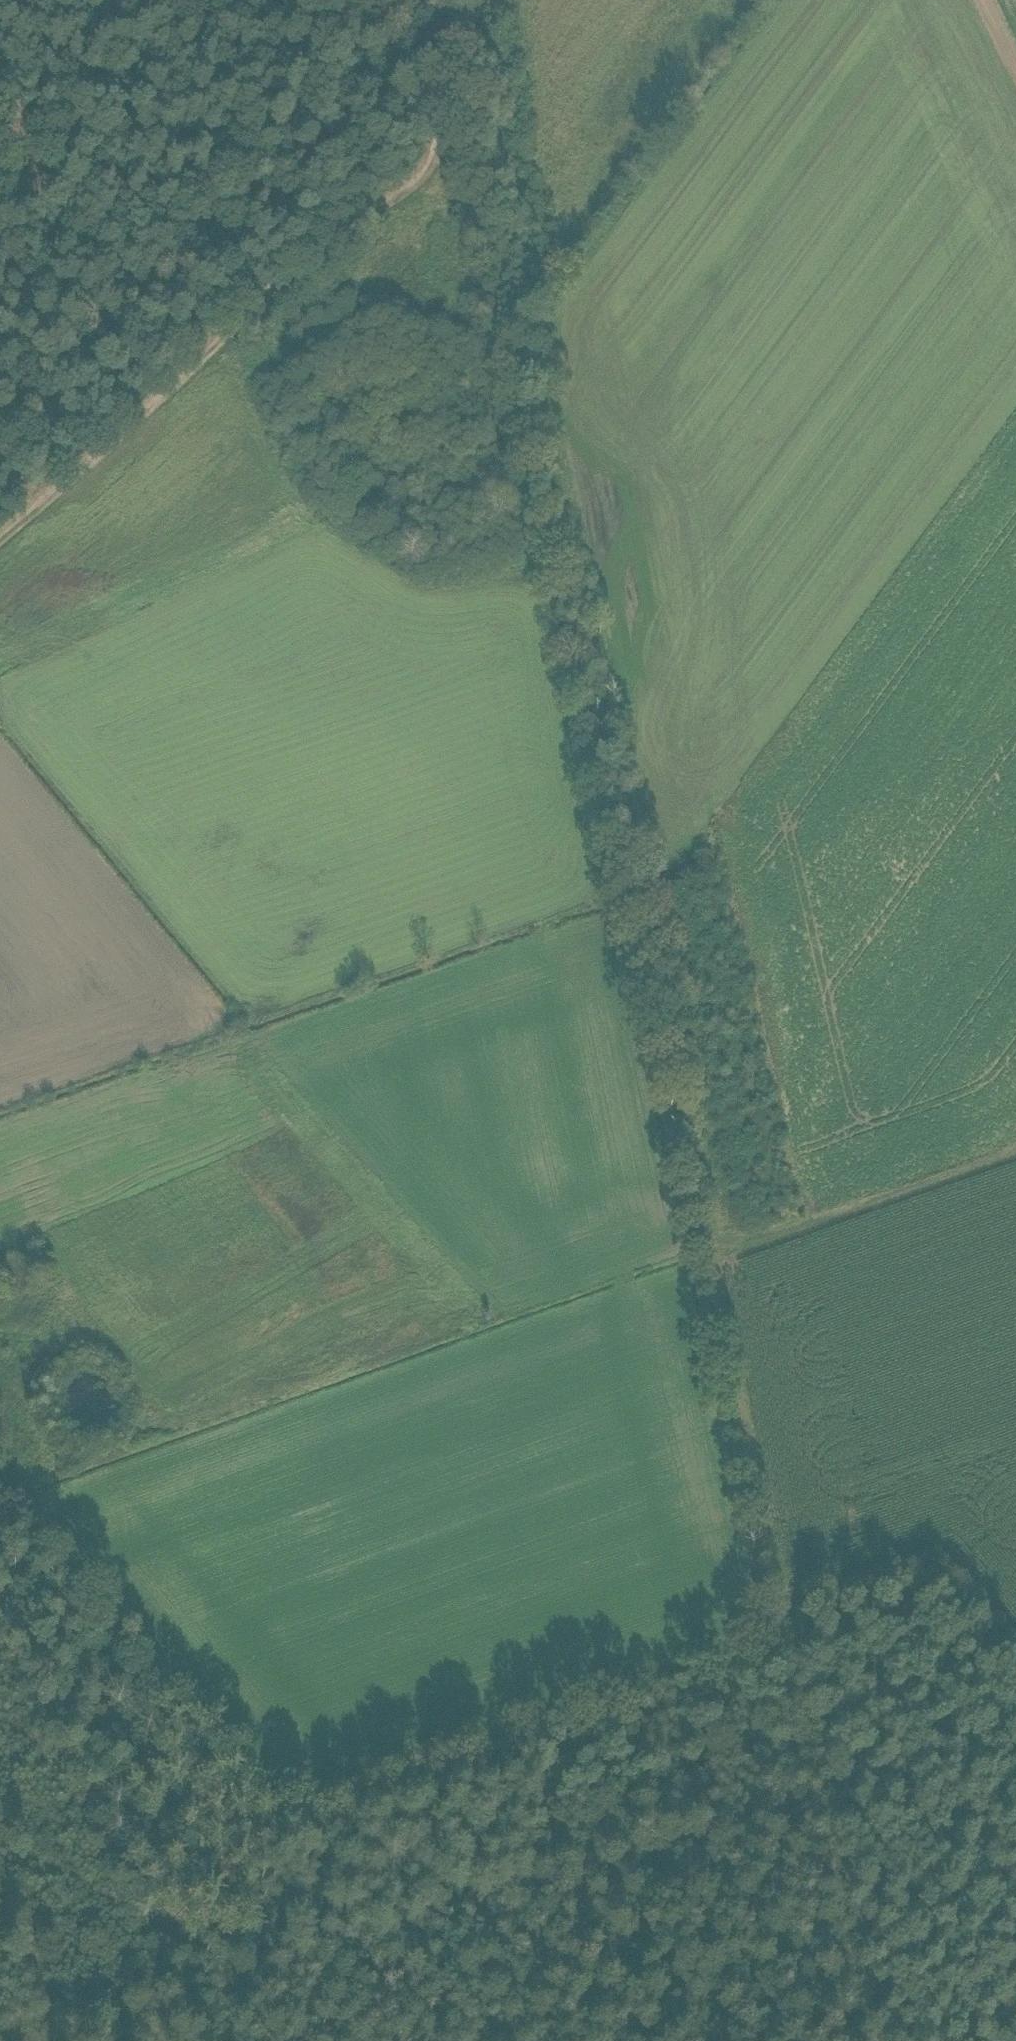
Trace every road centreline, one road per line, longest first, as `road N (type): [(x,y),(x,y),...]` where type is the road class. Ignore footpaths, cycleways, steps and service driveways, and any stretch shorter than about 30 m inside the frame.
road 1 (track): [(1015,1160),(730,1259),(878,2040)]
road 2 (track): [(0,538),(324,249),(428,169),(441,143),(434,93),(442,55),(486,0)]

